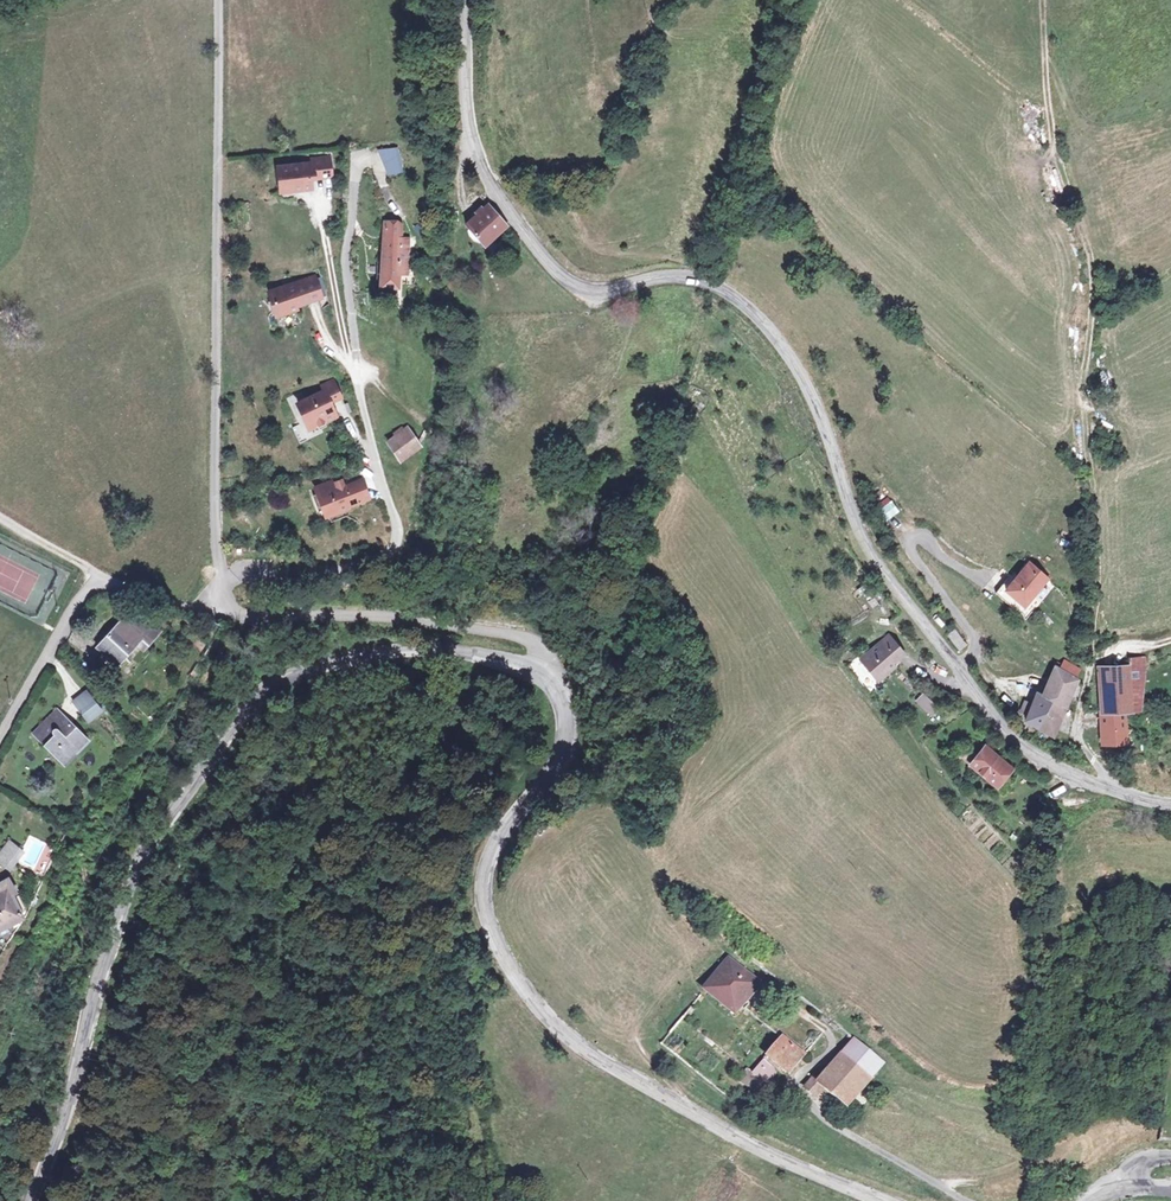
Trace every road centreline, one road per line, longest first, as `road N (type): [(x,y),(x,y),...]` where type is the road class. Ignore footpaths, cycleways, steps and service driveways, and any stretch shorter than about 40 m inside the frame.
road 1 (tertiary): [(1170,807),(1036,760),(989,713),(870,556),(808,386),(753,312),(694,279),(587,295),(549,267),(501,202),(471,143),(467,0)]
road 2 (tertiary): [(544,676),(492,657),(388,649),(315,665),(251,703),(136,874),(65,1111),(29,1200)]
road 3 (tertiary): [(880,1200),(729,1132),(563,1031),(511,981),(479,911),(481,865),(501,812),(563,757),(563,700),(544,676)]
road 4 (track): [(1043,0),(1048,126),(1092,263),(1095,301),(1084,407),(1096,571),(1093,660),(1074,736)]
road 5 (track): [(393,205),(380,166),(360,161),(346,266),(364,426),(393,543),(363,566),(304,583),(216,580)]
road 6 (track): [(488,1200),(447,932),(471,846),(501,812)]
road 7 (residential): [(213,619),(366,617),(487,632),(528,641),(544,657),(544,676)]
road 8 (track): [(320,197),(356,376)]

